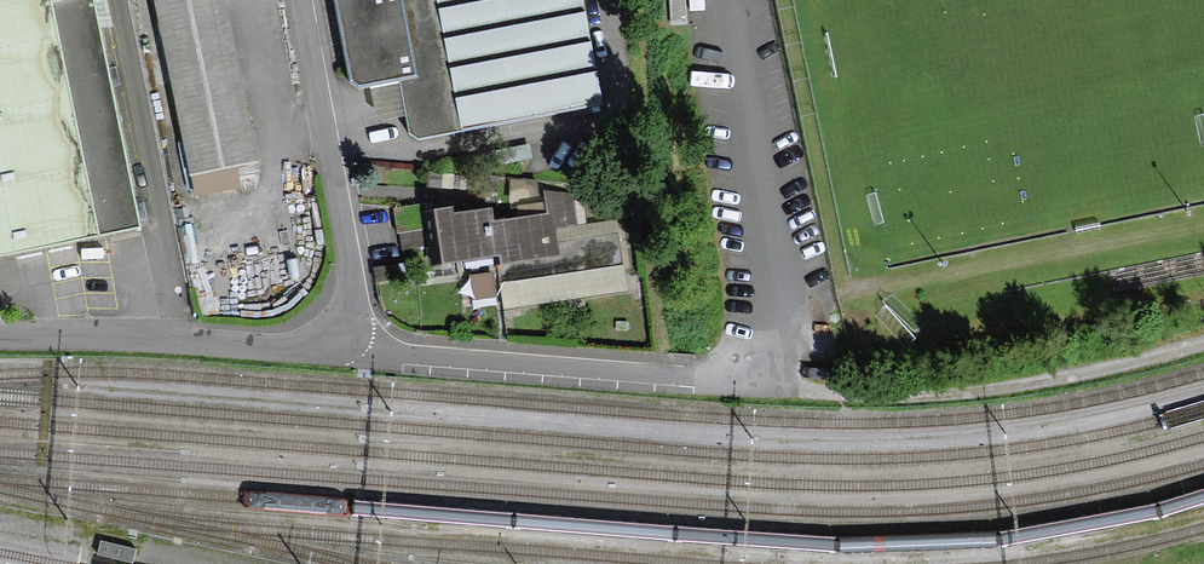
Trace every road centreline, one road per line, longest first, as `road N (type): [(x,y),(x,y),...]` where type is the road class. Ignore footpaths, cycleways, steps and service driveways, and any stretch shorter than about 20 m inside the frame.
road 1 (residential): [(778,312),(772,356),(745,379),(403,359),(342,332)]
road 2 (track): [(1203,342),(1096,370),(955,392),(838,394),(797,389),(760,371)]
road 3 (residential): [(0,335),(297,351),(317,349),(342,332)]
road 4 (residential): [(342,332),(352,308),(352,266),(299,0)]

